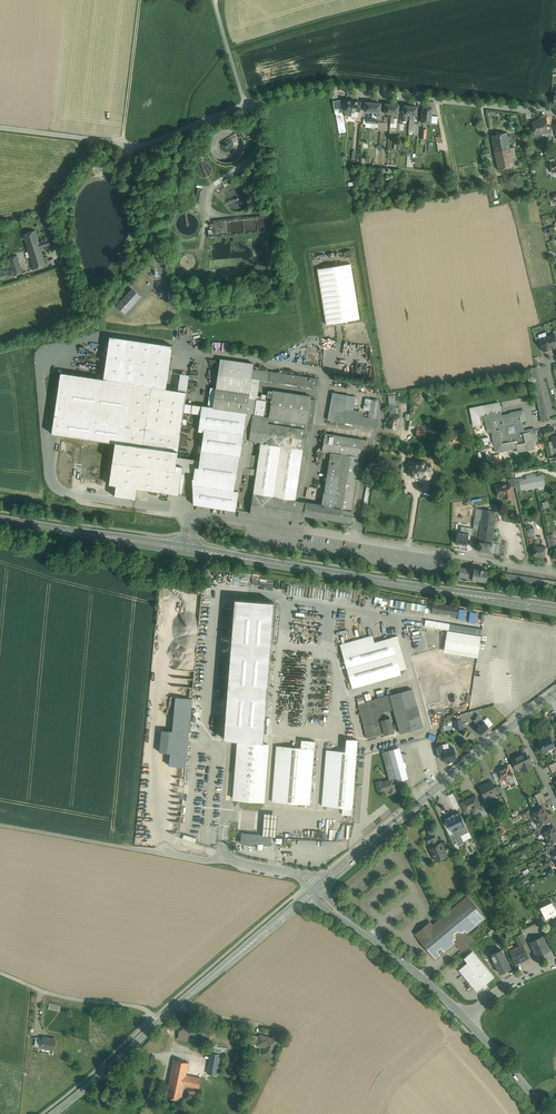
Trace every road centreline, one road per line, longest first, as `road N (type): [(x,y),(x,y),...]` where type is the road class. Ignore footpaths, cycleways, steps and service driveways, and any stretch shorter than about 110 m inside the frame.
road 1 (unclassified): [(515,109),(329,89),(246,106),(141,145),(91,139)]
road 2 (unclassified): [(555,573),(207,515),(191,523),(187,550)]
road 3 (secondary): [(476,596),(187,550)]
road 4 (secondary): [(315,889),(517,722)]
road 5 (unclassified): [(226,854),(208,861),(0,824)]
road 6 (secondary): [(162,1019),(315,889)]
road 7 (secondary): [(466,1019),(315,889)]
road 8 (secondary): [(187,550),(0,519)]
road 9 (residential): [(162,1019),(0,973)]
road 10 (secondary): [(52,1113),(162,1019)]
road 11 (track): [(123,143),(140,0)]
road 12 (unclassified): [(91,139),(45,213),(57,257)]
road 13 (secondary): [(545,1113),(466,1019)]

